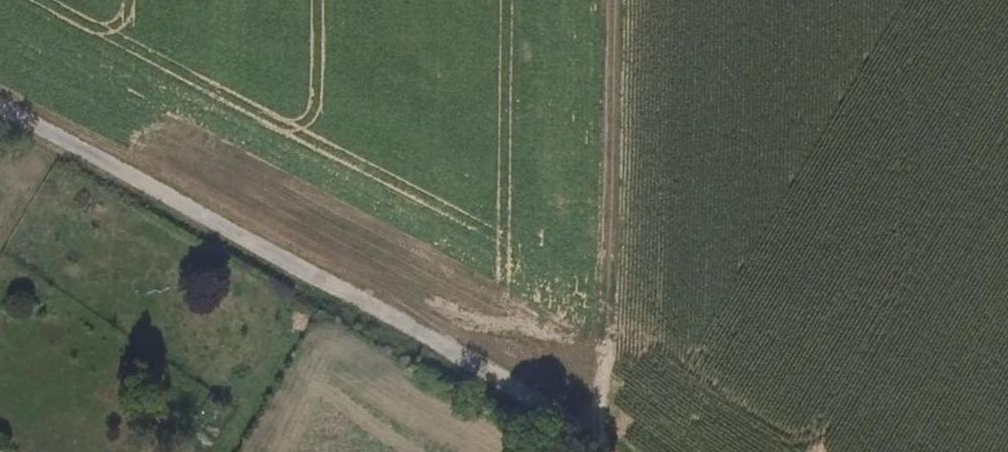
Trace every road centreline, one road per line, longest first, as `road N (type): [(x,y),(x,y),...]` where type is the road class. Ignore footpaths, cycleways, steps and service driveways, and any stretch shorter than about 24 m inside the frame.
road 1 (track): [(0,118),(596,451)]
road 2 (track): [(584,445),(603,128),(601,0)]

